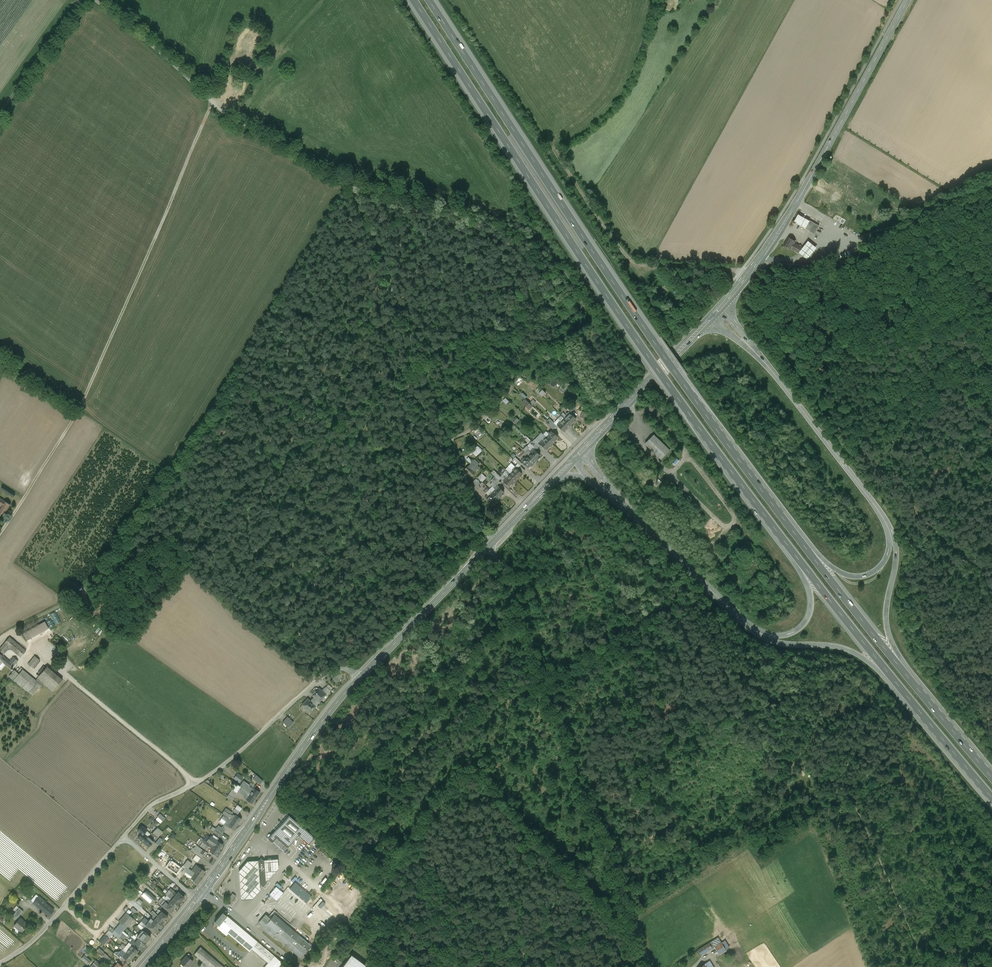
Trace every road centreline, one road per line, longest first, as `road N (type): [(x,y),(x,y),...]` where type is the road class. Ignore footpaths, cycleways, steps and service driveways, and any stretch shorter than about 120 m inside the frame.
road 1 (unclassified): [(492,544),(358,193),(293,147),(232,121),(98,0)]
road 2 (motorway): [(415,0),(665,379),(805,569)]
road 3 (motorway): [(809,553),(662,354),(430,0)]
road 4 (track): [(214,102),(84,399),(0,531)]
road 5 (unclassified): [(651,966),(492,544)]
road 6 (track): [(454,0),(630,259),(747,276)]
road 7 (tertiary): [(909,0),(780,230),(721,307)]
road 8 (unclassified): [(126,839),(158,805),(211,777),(328,674),(345,670),(360,680)]
road 9 (secondary): [(360,680),(205,895)]
road 10 (motorway): [(757,355),(892,538)]
road 11 (motorway): [(764,636),(622,505)]
road 12 (secondary): [(492,544),(360,680)]
road 13 (secondary): [(712,318),(580,453)]
road 14 (unclassified): [(5,966),(32,950),(126,839)]
road 15 (motorway): [(884,668),(991,798)]
road 16 (motorway): [(991,778),(897,666)]
road 17 (motorway): [(897,666),(809,553)]
road 18 (motorway): [(897,666),(886,619),(892,538)]
road 19 (motorway): [(805,569),(884,668)]
road 20 (motorway): [(764,636),(842,649),(884,668)]
road 21 (track): [(843,417),(850,442),(914,513)]

